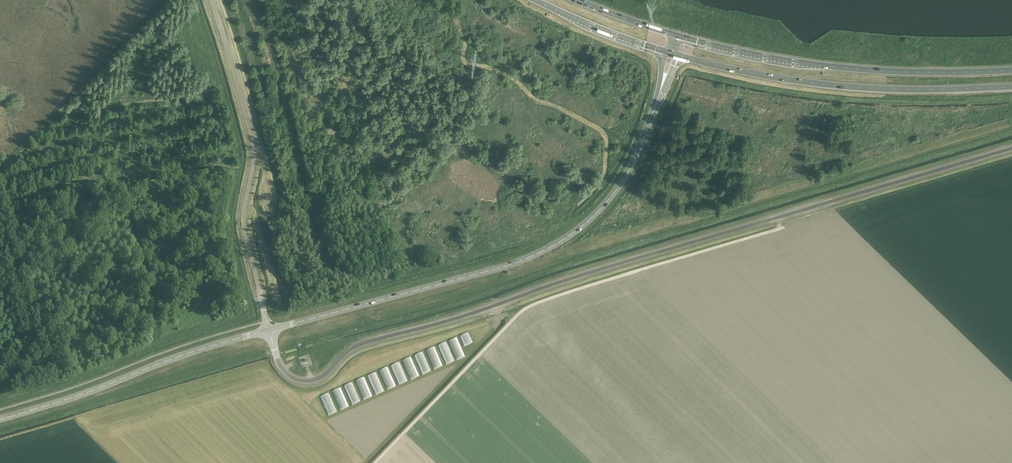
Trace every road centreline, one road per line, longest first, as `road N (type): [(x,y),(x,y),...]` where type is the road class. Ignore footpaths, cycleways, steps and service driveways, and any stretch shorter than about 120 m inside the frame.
road 1 (unclassified): [(1011,149),(366,342),(319,379),(285,371),(269,330)]
road 2 (secondary): [(269,330),(483,273),(556,245),(620,185),(661,92)]
road 3 (unclassified): [(269,330),(243,231),(253,144),(210,0)]
road 4 (trunk): [(1011,71),(809,65),(677,35)]
road 5 (trunk): [(677,55),(859,88),(1011,87)]
road 6 (secondary): [(0,419),(269,330)]
road 7 (trunk): [(536,0),(666,52)]

